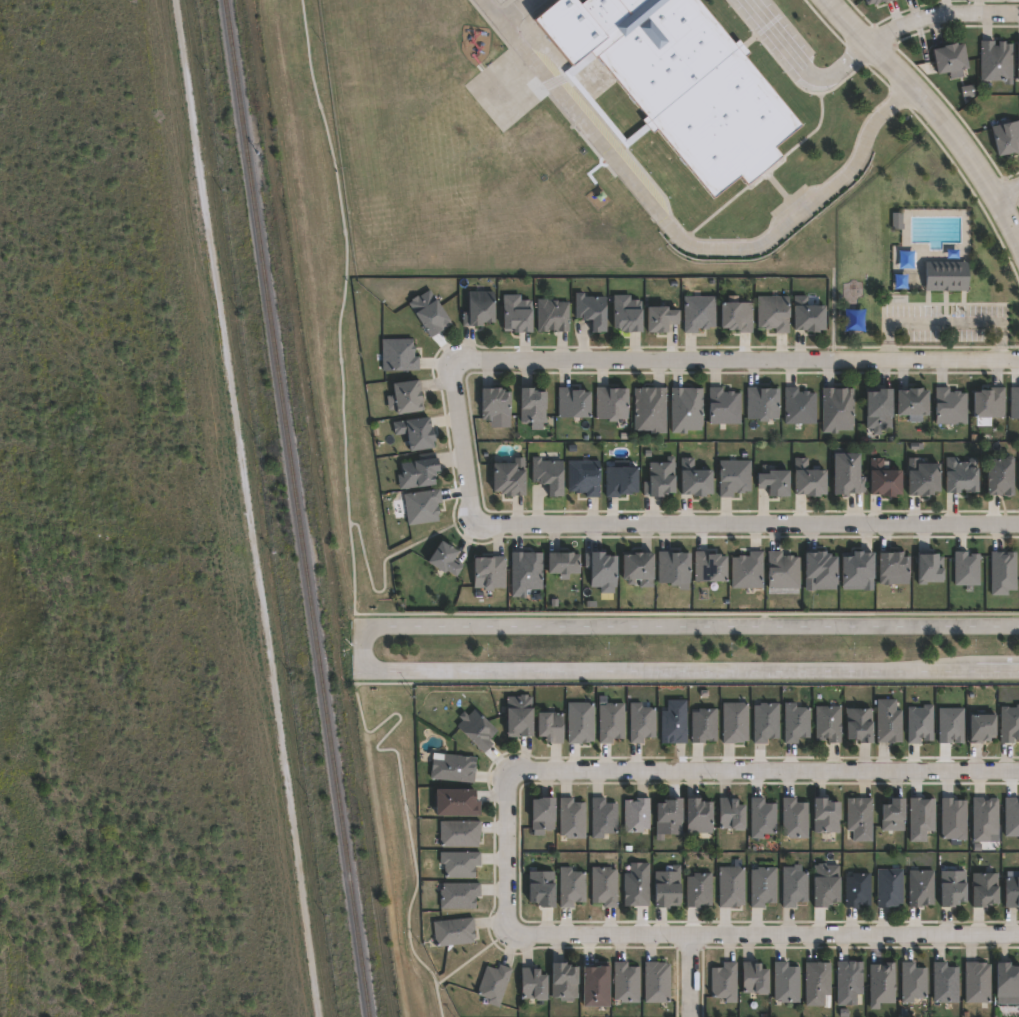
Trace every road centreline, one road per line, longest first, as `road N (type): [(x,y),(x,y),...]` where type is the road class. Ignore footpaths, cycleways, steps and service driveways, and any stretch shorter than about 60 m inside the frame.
road 1 (tertiary): [(363,672),(1018,670)]
road 2 (tertiary): [(1018,623),(364,620)]
road 3 (residential): [(1018,363),(495,359),(448,366)]
road 4 (residential): [(477,521),(1018,525)]
road 5 (residential): [(514,931),(1018,936)]
road 6 (residential): [(1018,772),(514,773)]
road 7 (tertiary): [(827,0),(948,129),(999,197),(1018,243)]
road 8 (residential): [(514,773),(506,791),(506,913),(514,931)]
road 9 (residential): [(448,366),(477,521)]
road 10 (residential): [(866,41),(941,14),(1018,12)]

